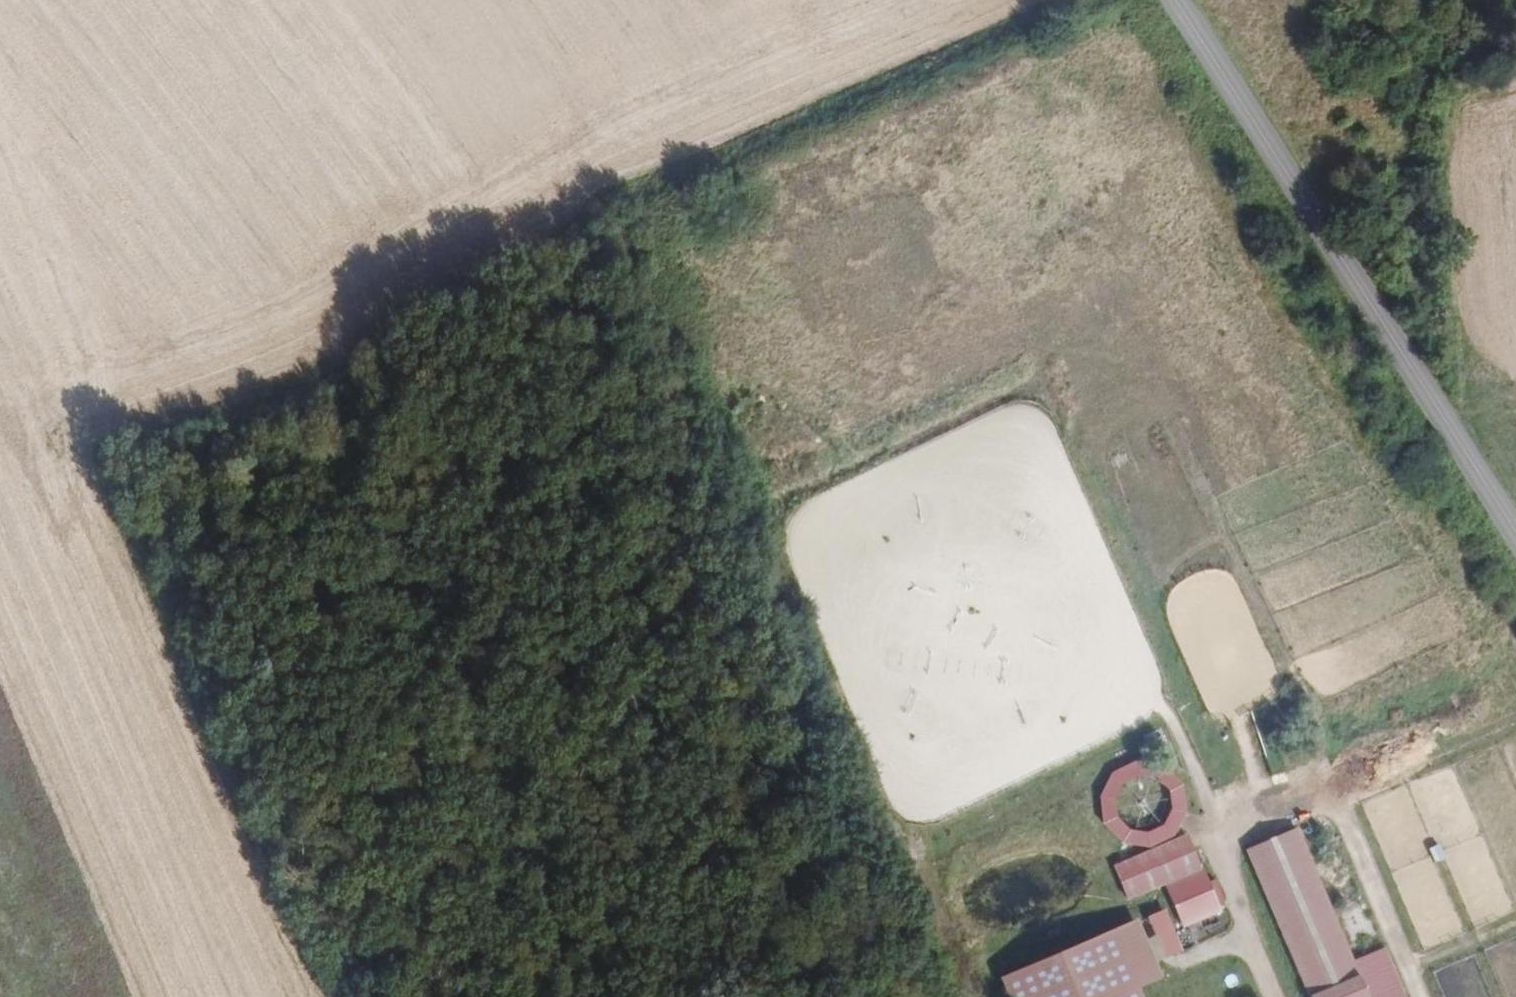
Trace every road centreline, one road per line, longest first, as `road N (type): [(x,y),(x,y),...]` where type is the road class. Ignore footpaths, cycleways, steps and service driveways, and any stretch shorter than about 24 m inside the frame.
road 1 (tertiary): [(1177,0),(1515,522)]
road 2 (track): [(977,996),(922,866)]

